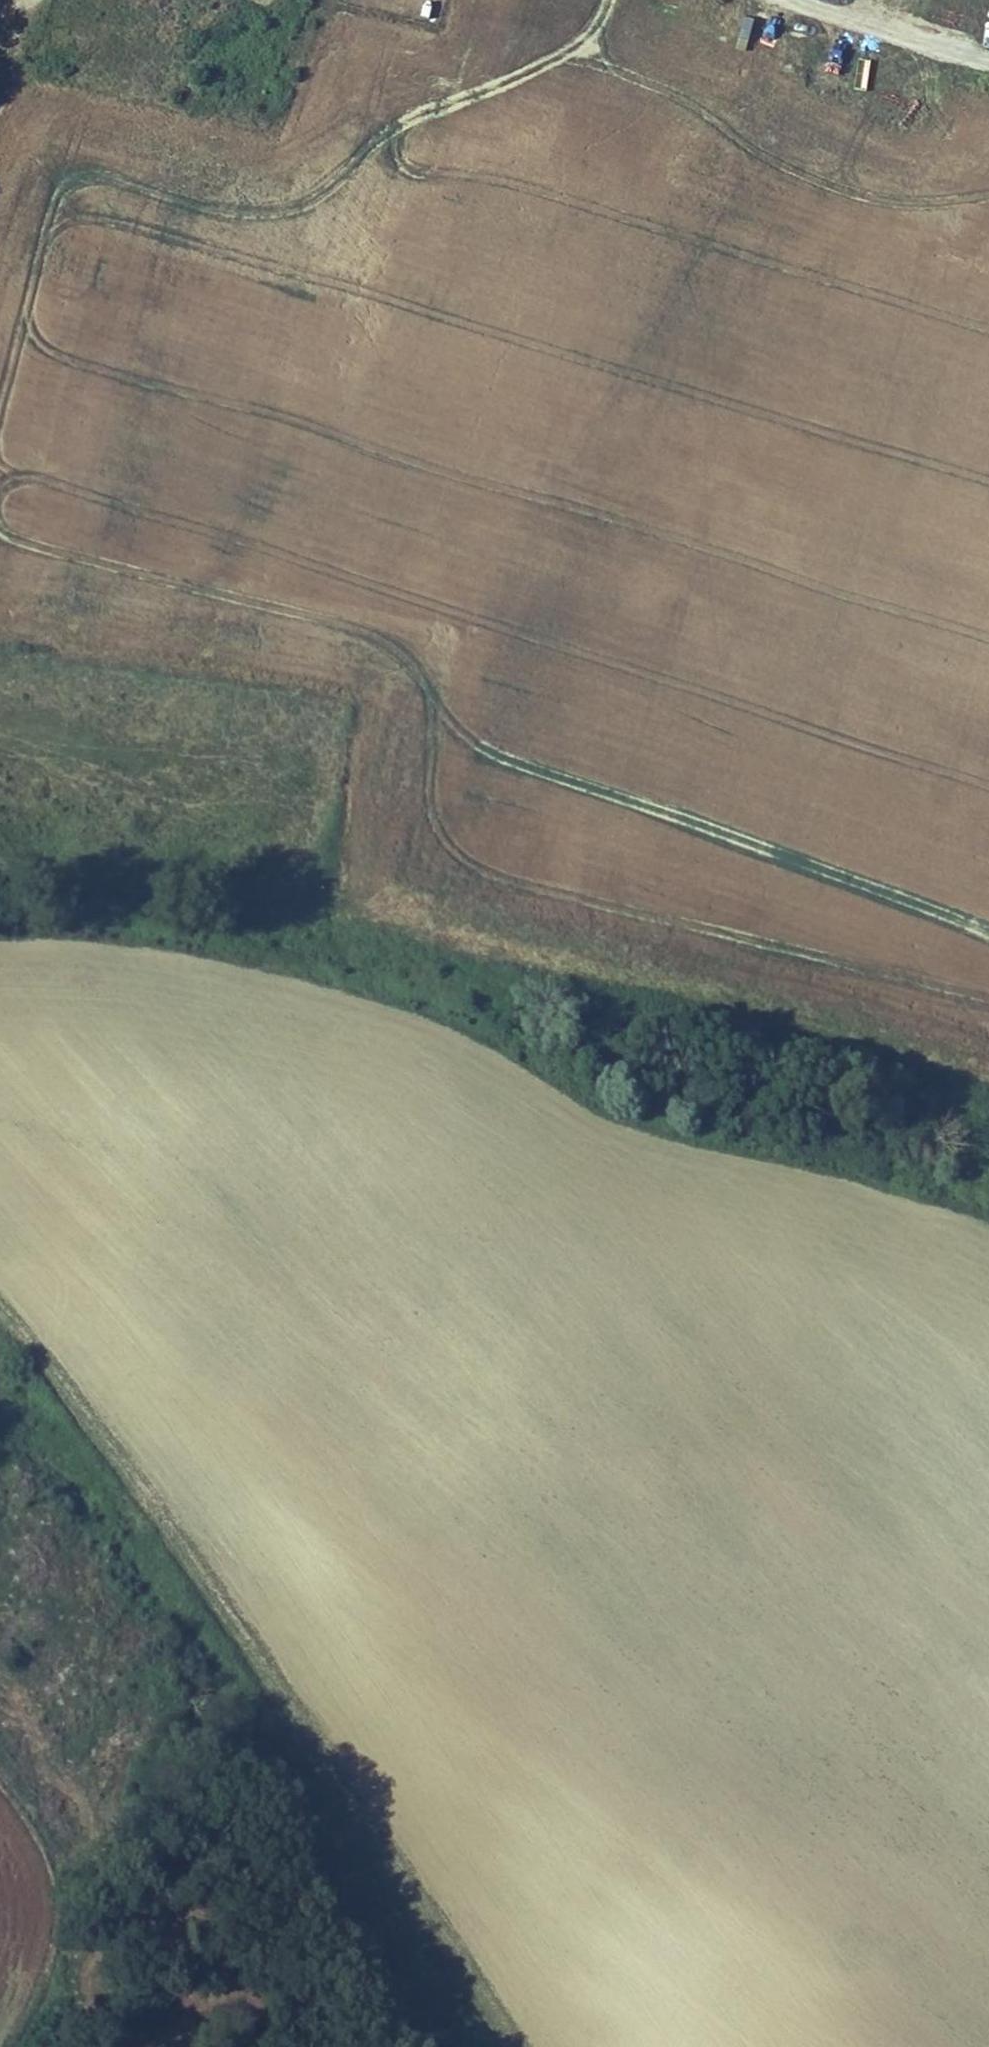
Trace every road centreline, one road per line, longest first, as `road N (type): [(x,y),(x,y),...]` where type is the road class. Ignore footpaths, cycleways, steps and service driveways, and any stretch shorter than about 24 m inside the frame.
road 1 (unclassified): [(988,81),(740,0)]

